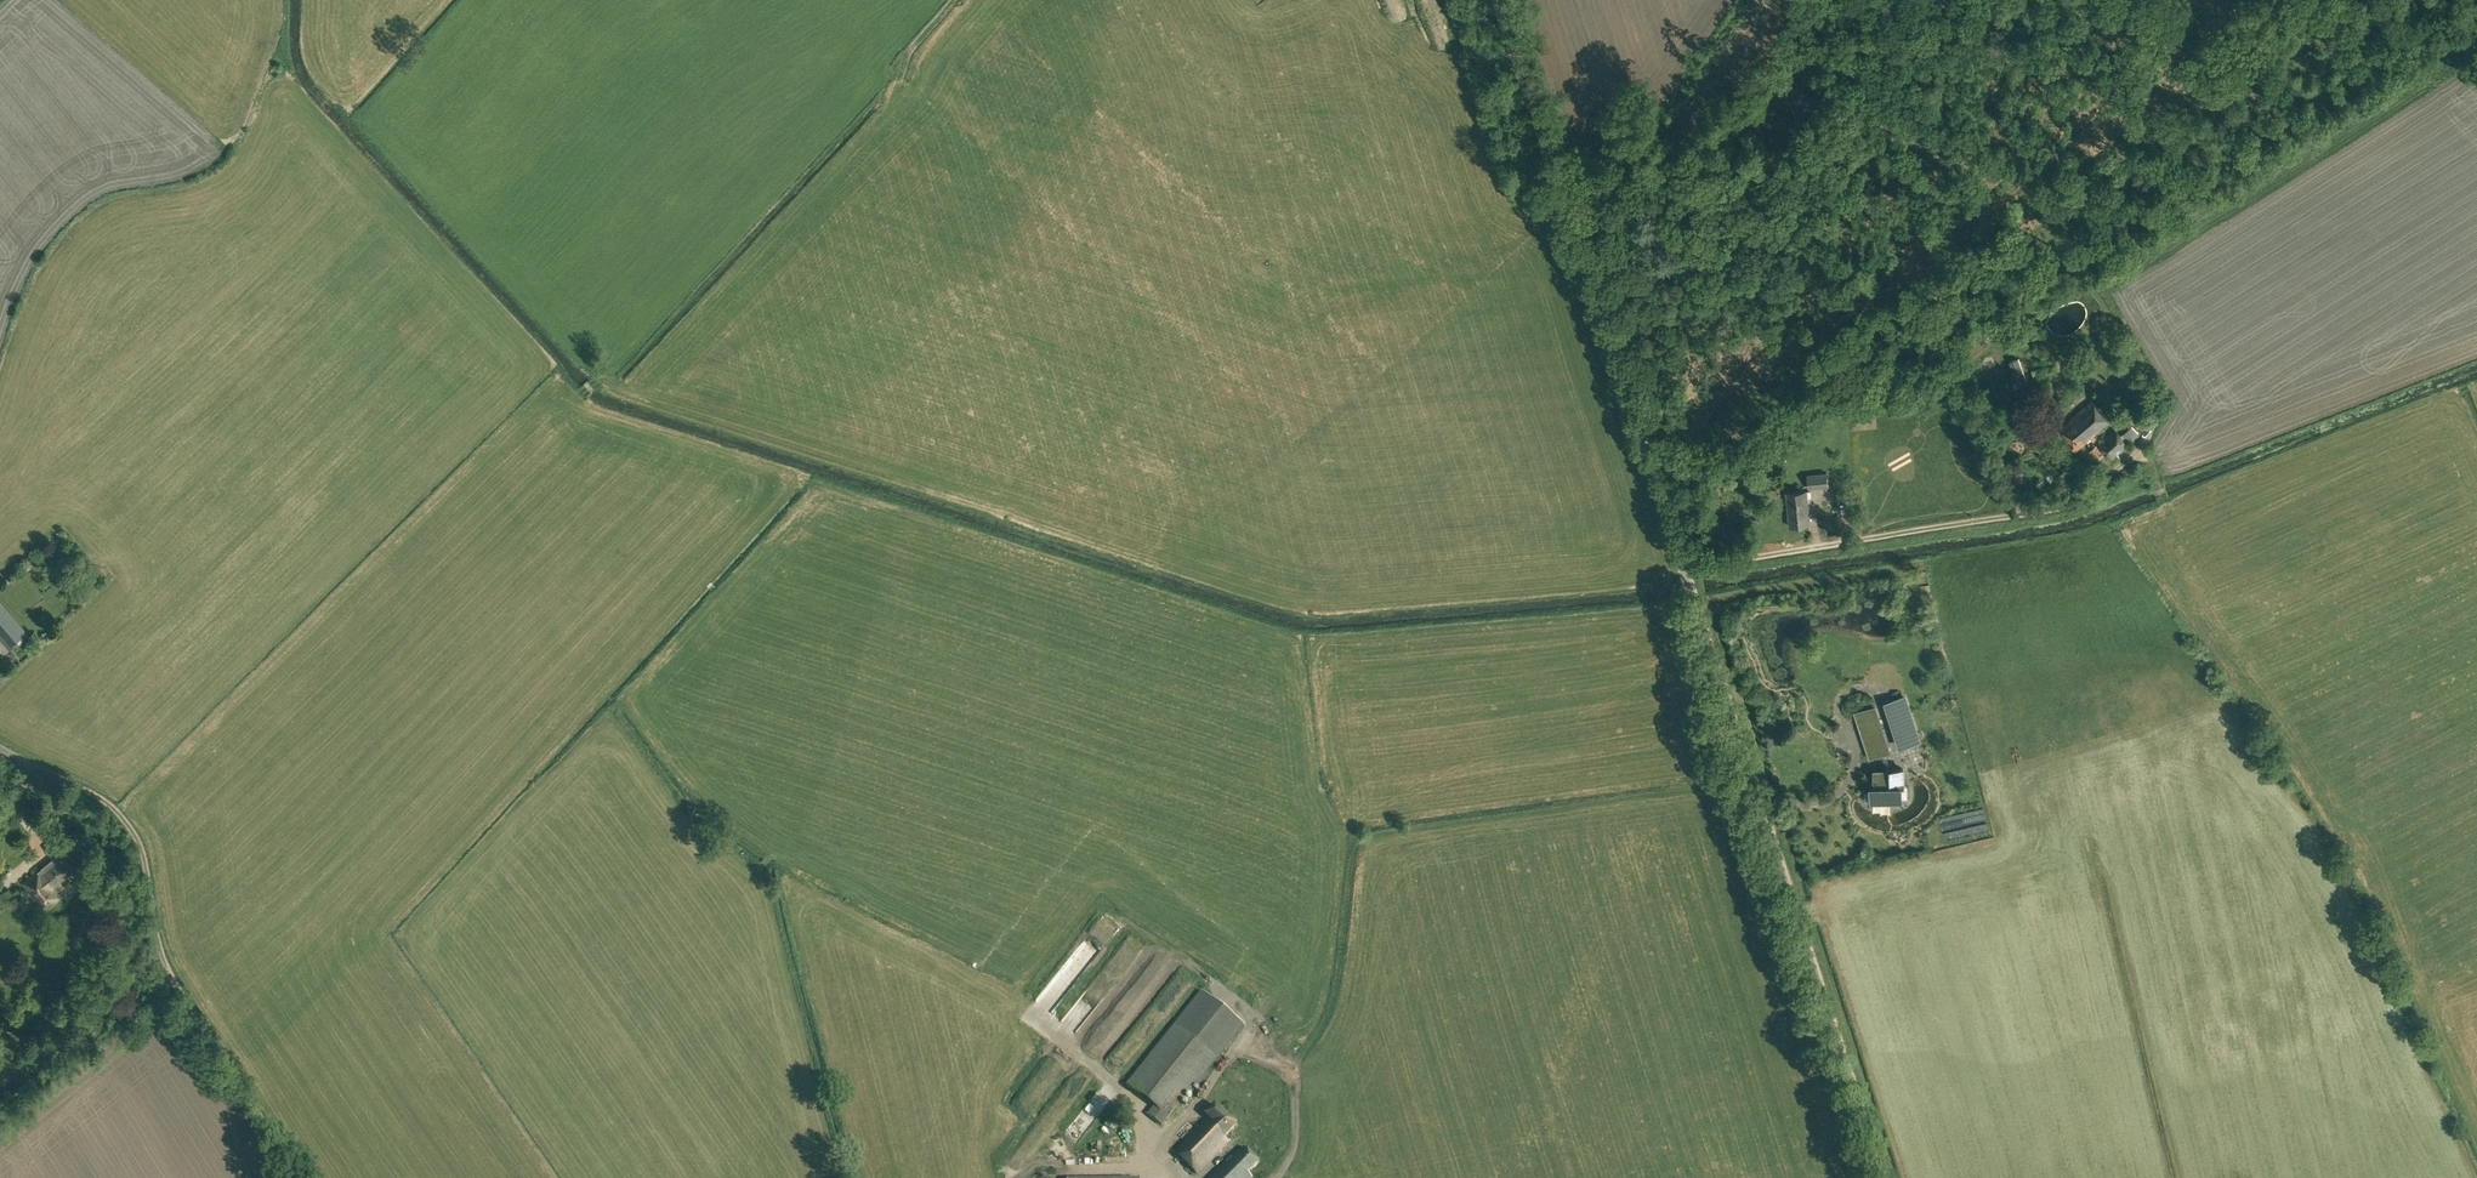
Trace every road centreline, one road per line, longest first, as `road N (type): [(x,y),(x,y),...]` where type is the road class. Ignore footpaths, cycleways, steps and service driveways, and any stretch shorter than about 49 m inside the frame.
road 1 (unclassified): [(1882,1177),(1499,0)]
road 2 (track): [(302,1177),(168,971),(150,919),(145,851),(130,826),(87,791)]

